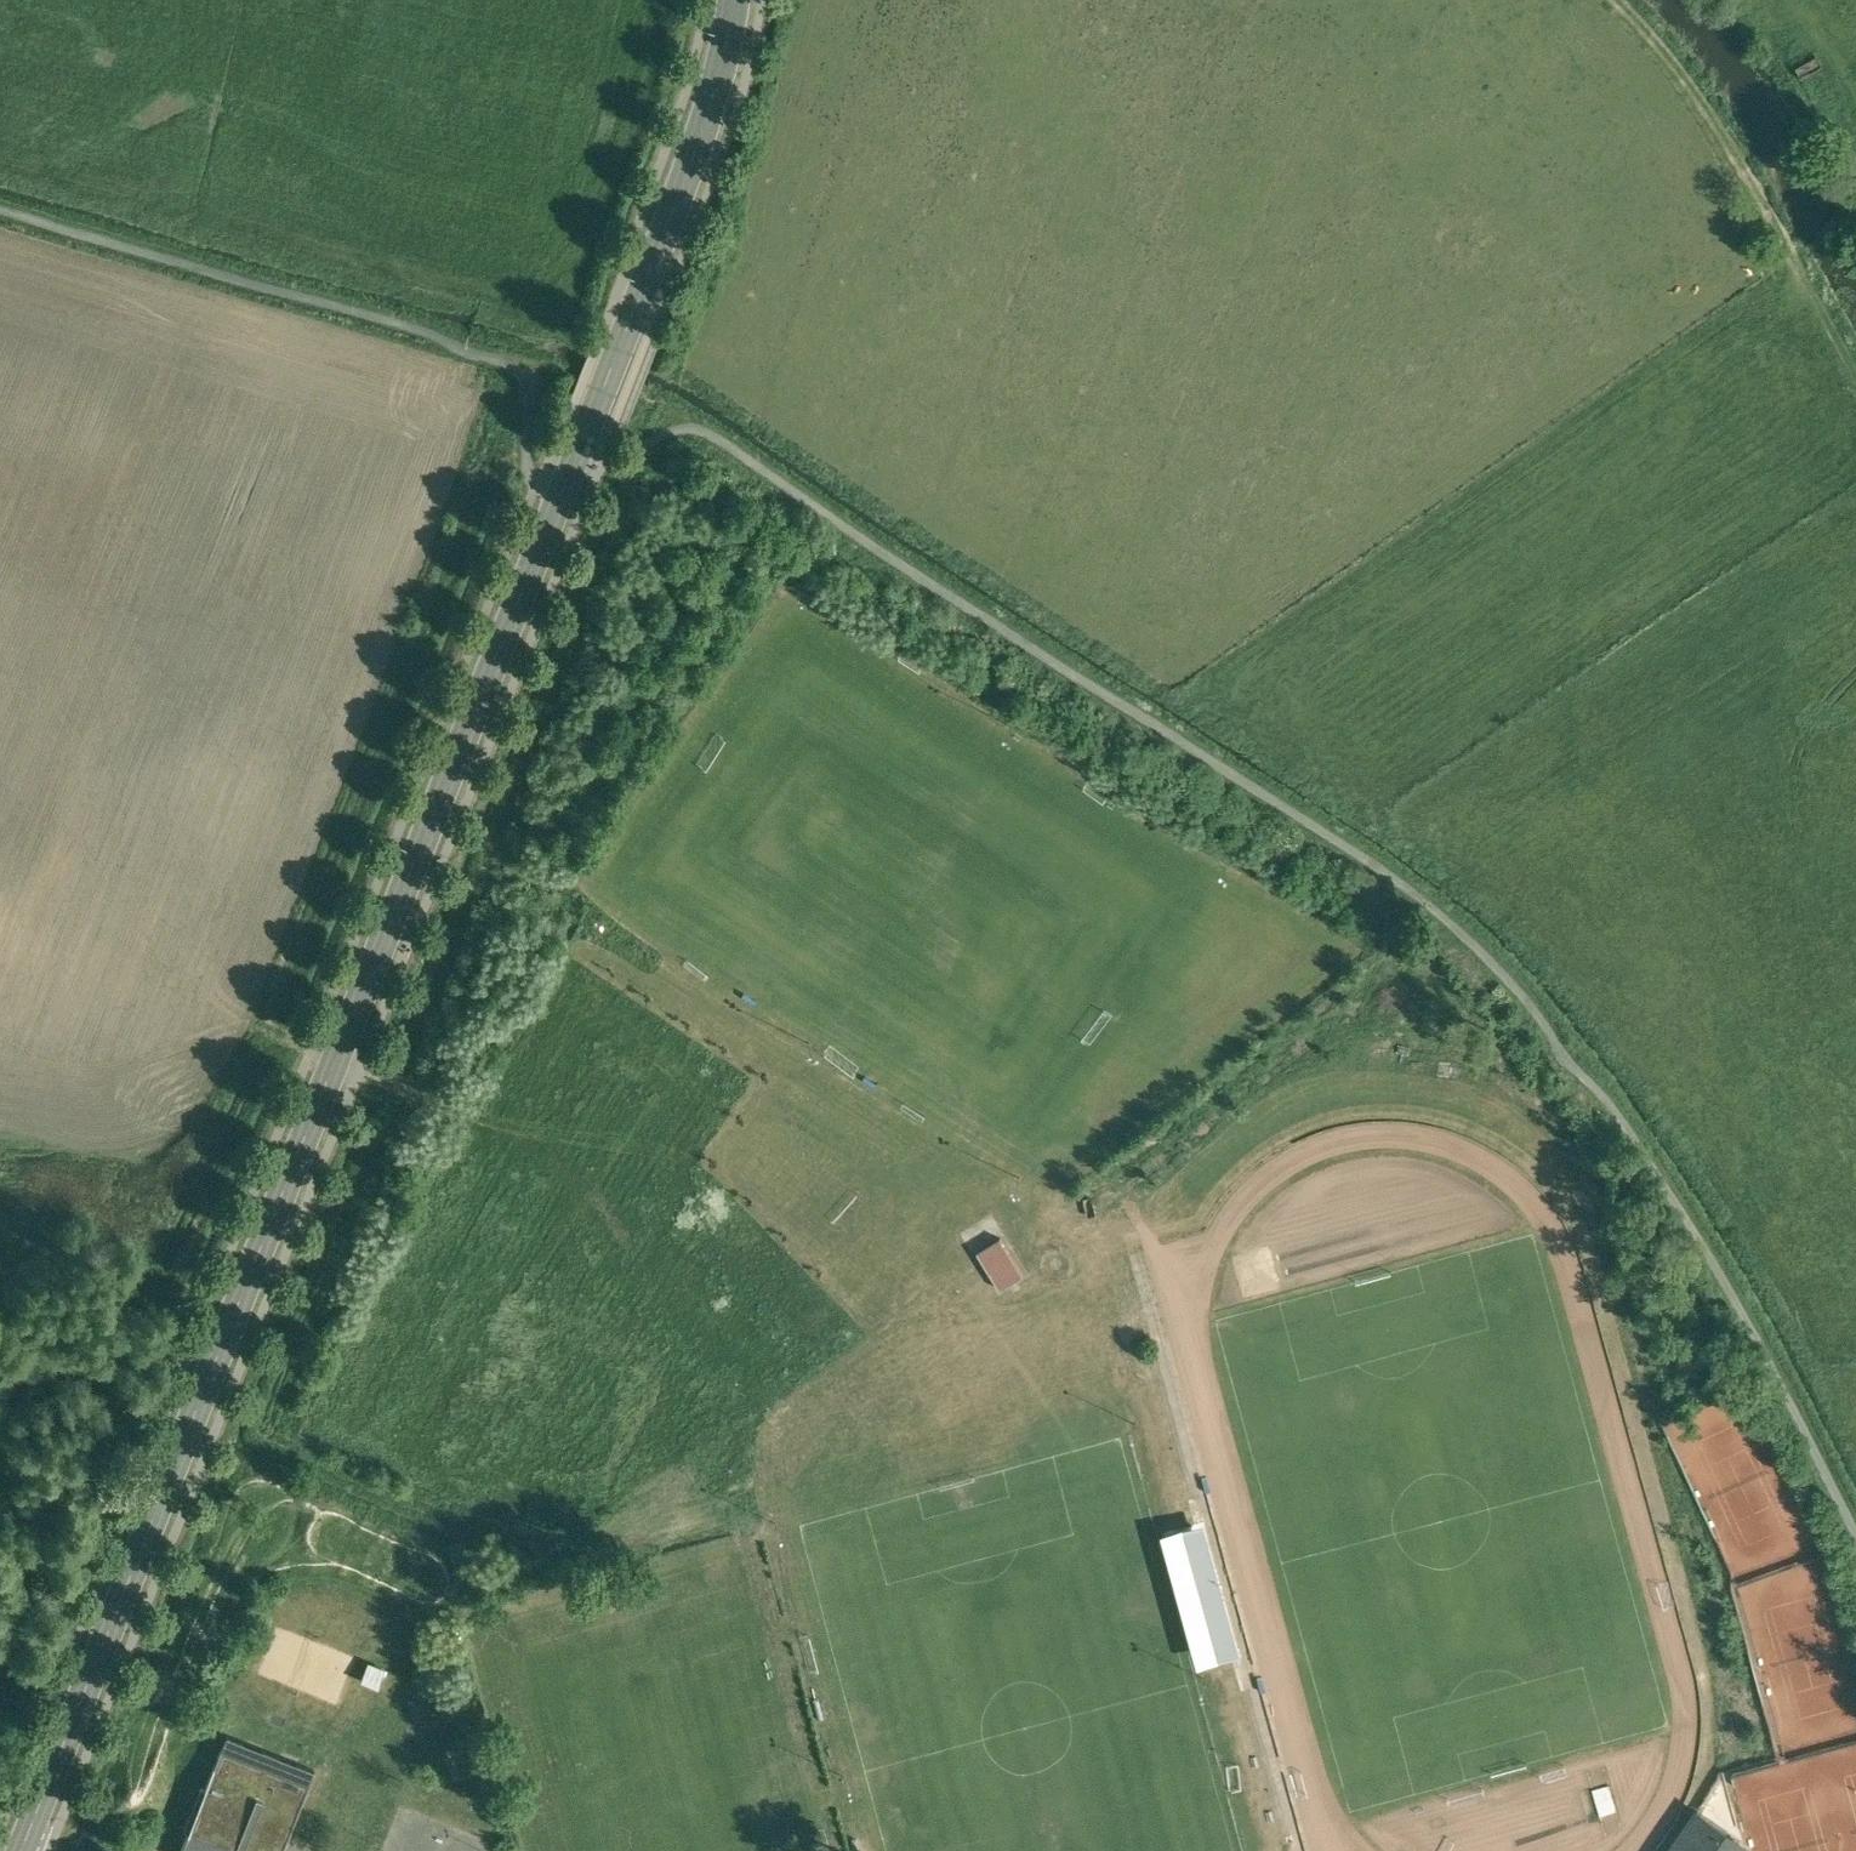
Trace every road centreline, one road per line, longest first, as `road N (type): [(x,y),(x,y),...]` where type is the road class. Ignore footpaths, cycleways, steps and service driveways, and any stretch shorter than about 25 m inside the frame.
road 1 (secondary): [(21,1850),(637,299),(698,137),(733,0)]
road 2 (track): [(1855,346),(1687,65),(1613,0)]

